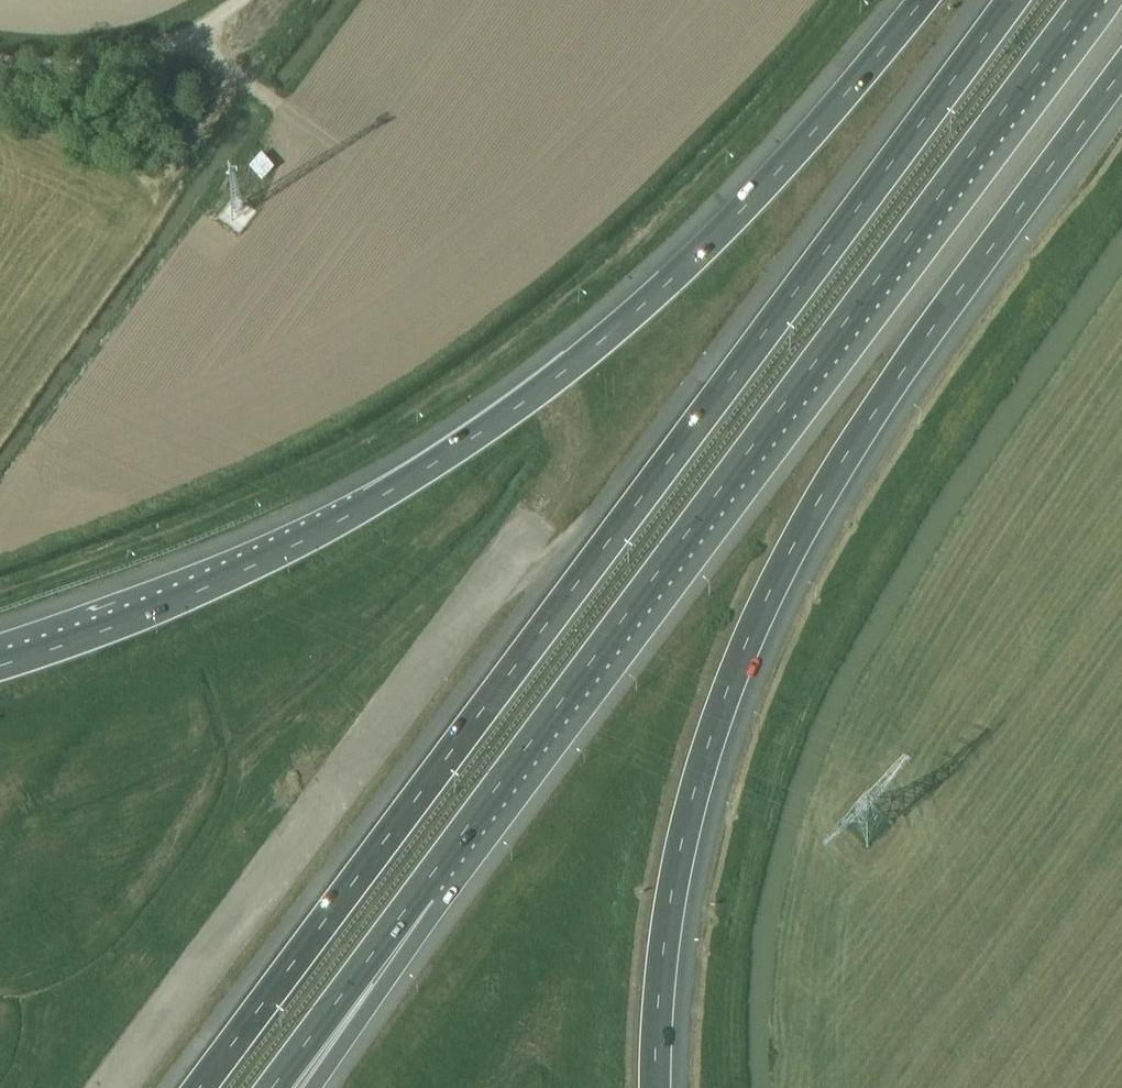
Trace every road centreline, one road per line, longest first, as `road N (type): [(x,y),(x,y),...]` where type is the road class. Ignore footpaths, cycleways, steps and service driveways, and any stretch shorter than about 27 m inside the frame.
road 1 (motorway): [(1013,0),(200,1087)]
road 2 (motorway): [(923,0),(690,268),(569,371),(321,531),(79,641),(0,665)]
road 3 (motorway): [(658,1087),(666,941),(688,822),(720,712),(765,605),(823,495),(943,310),(1121,70)]
road 4 (motorway): [(445,855),(1084,0)]
road 5 (track): [(605,545),(491,583),(104,1087)]
road 6 (motorway): [(271,1087),(445,855)]
road 7 (motorway): [(314,1087),(445,855)]
road 8 (unclassified): [(249,0),(179,44),(119,63),(0,64)]
road 9 (track): [(491,583),(555,484),(558,422),(544,388)]

